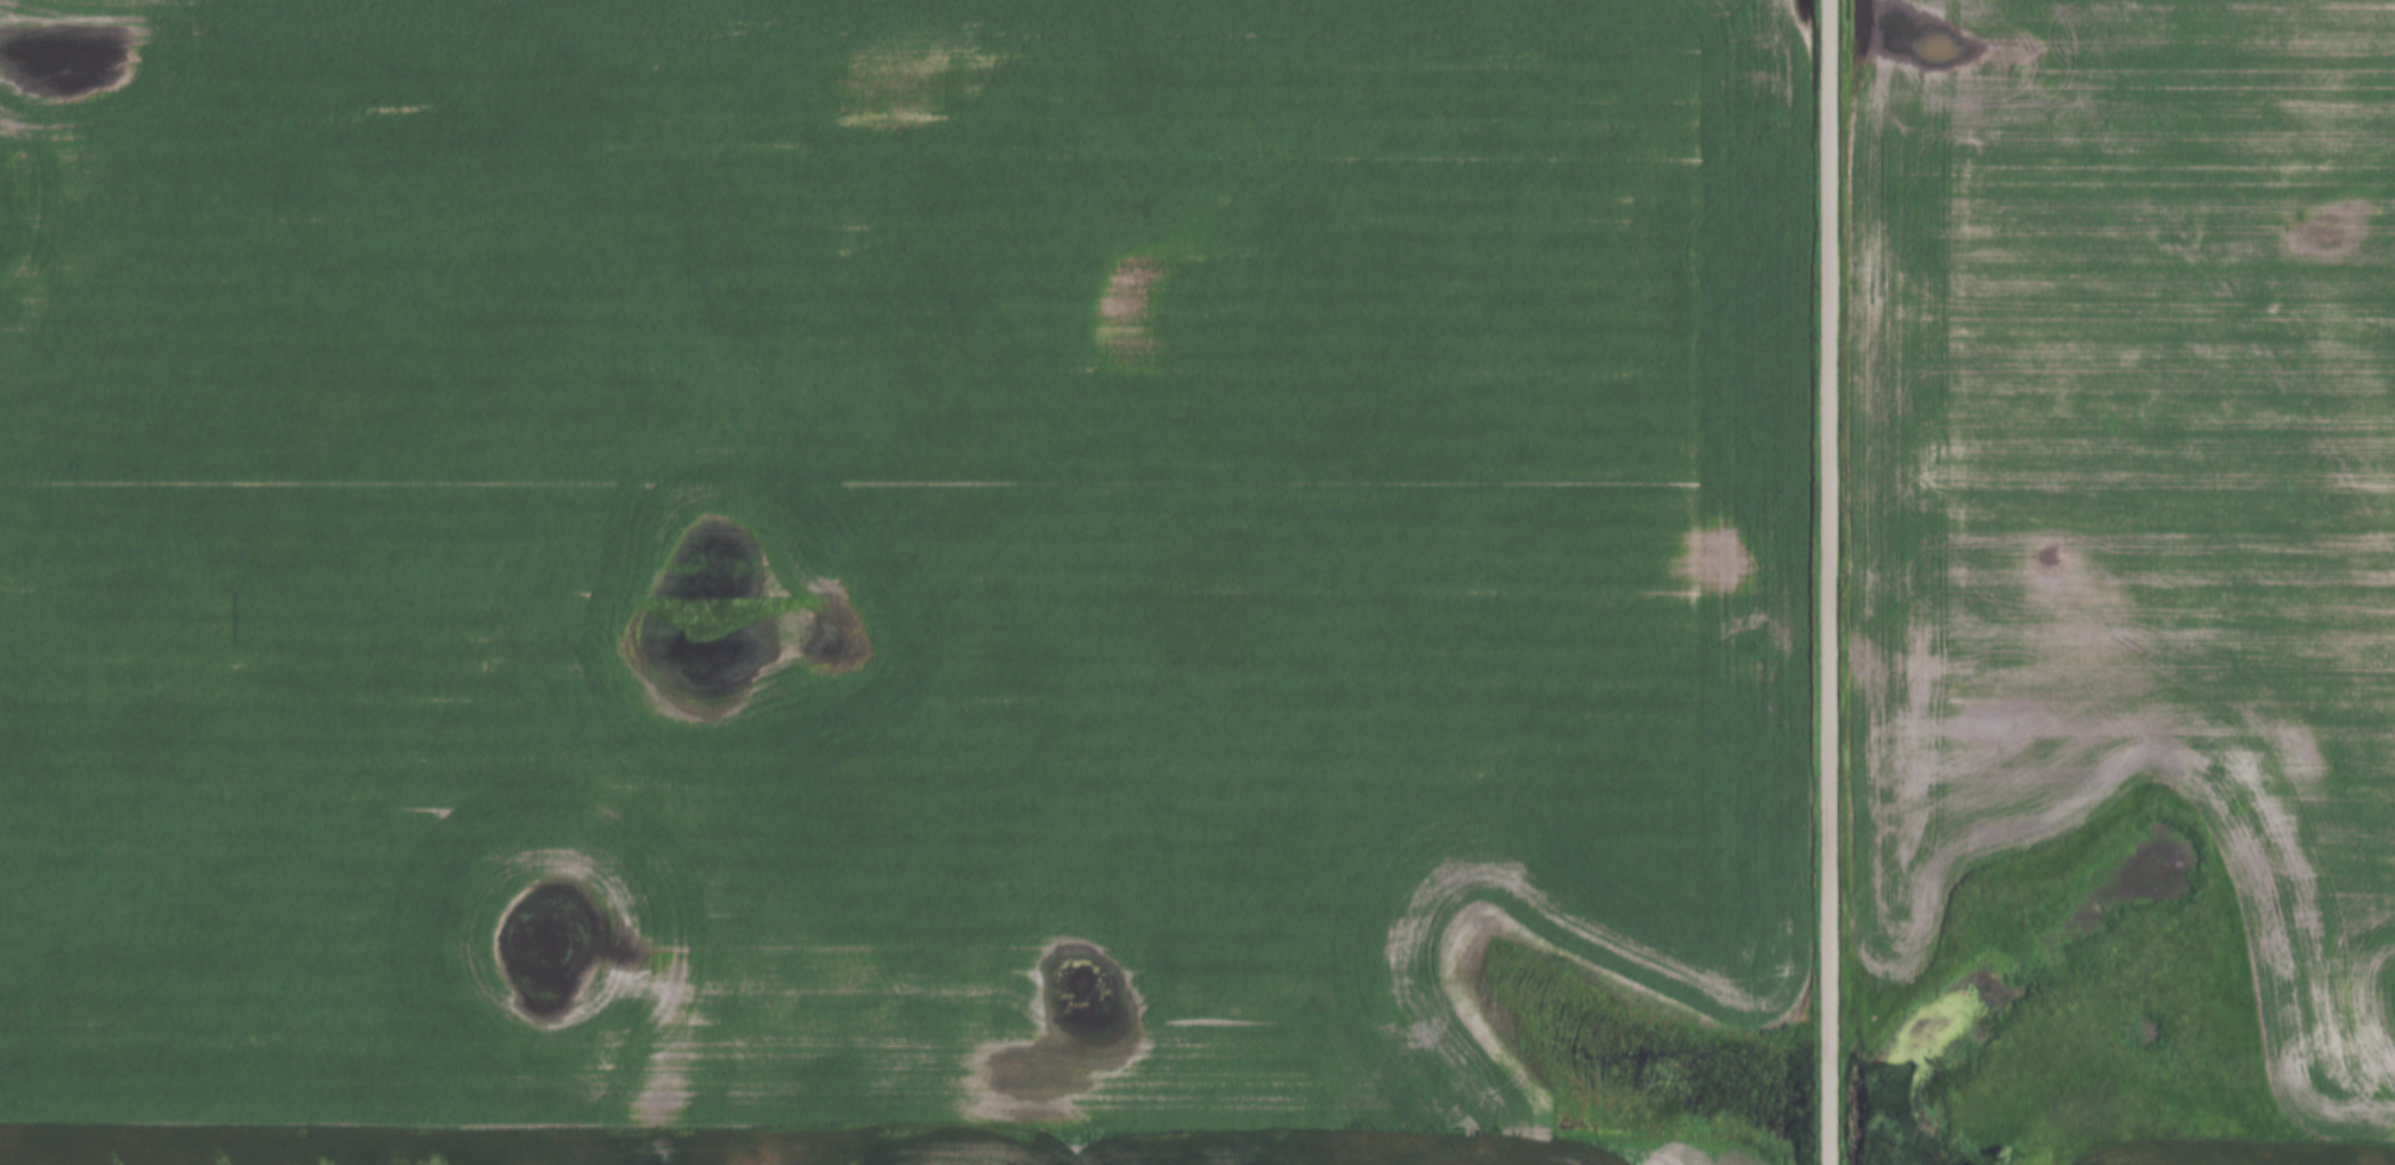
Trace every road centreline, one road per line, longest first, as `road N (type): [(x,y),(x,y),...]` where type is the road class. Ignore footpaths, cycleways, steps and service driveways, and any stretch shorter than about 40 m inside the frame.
road 1 (residential): [(1836,0),(1835,1164)]

